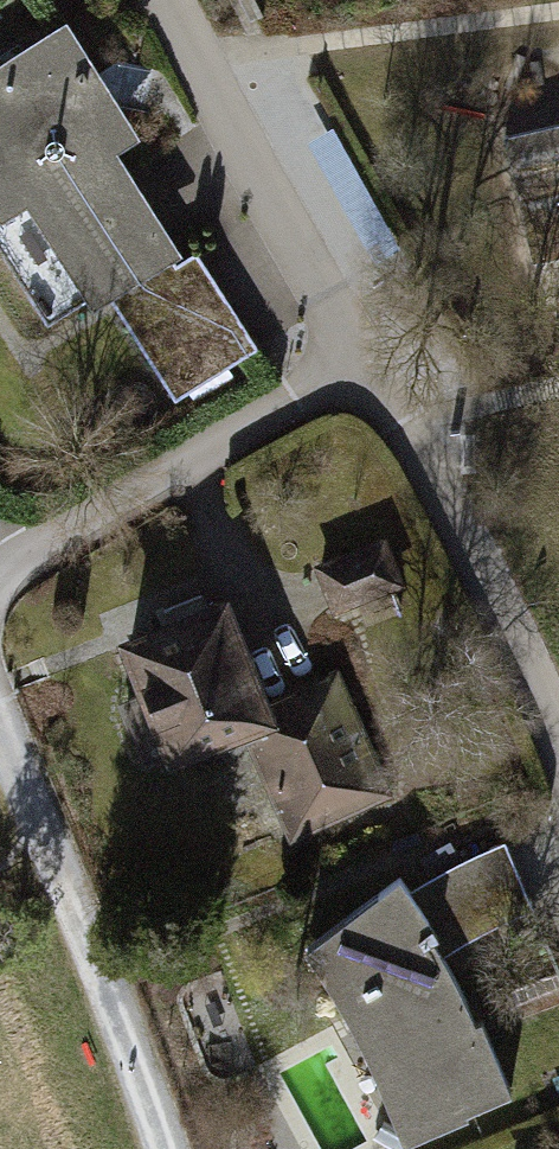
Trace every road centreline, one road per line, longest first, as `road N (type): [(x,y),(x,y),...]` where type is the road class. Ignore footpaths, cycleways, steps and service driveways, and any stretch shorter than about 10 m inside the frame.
road 1 (residential): [(558,731),(501,591),(178,0)]
road 2 (track): [(0,585),(44,550),(380,371)]
road 3 (track): [(162,1148),(0,743)]

